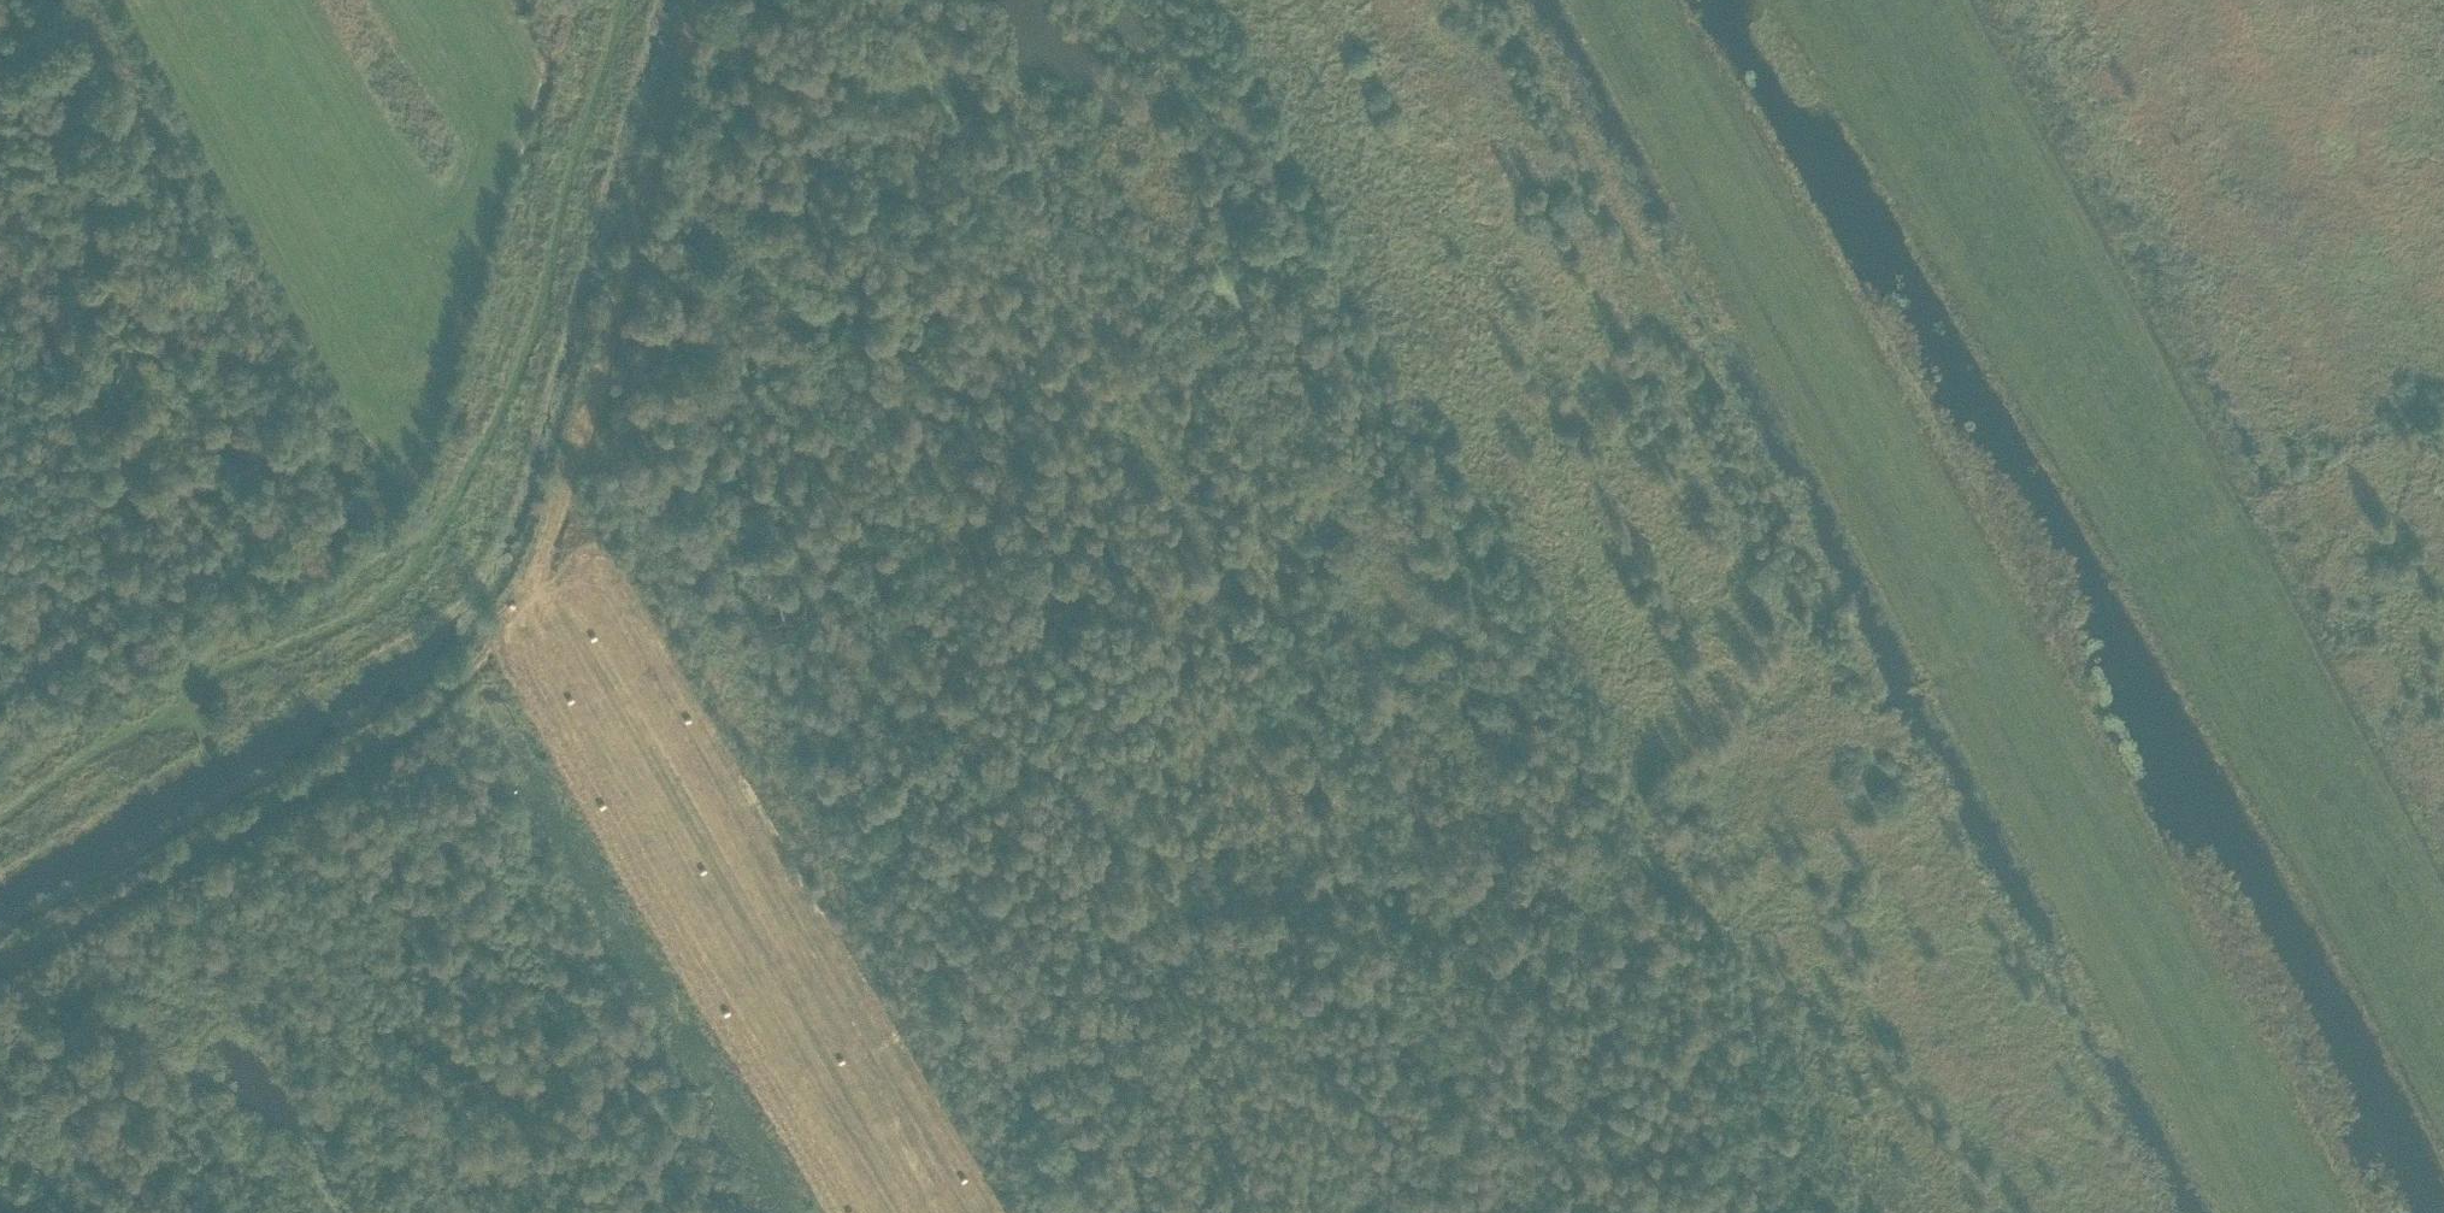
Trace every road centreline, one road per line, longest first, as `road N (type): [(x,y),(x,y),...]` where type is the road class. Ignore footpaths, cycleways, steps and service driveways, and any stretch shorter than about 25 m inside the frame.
road 1 (track): [(0,972),(426,720),(485,655),(527,597),(566,505),(713,0)]

